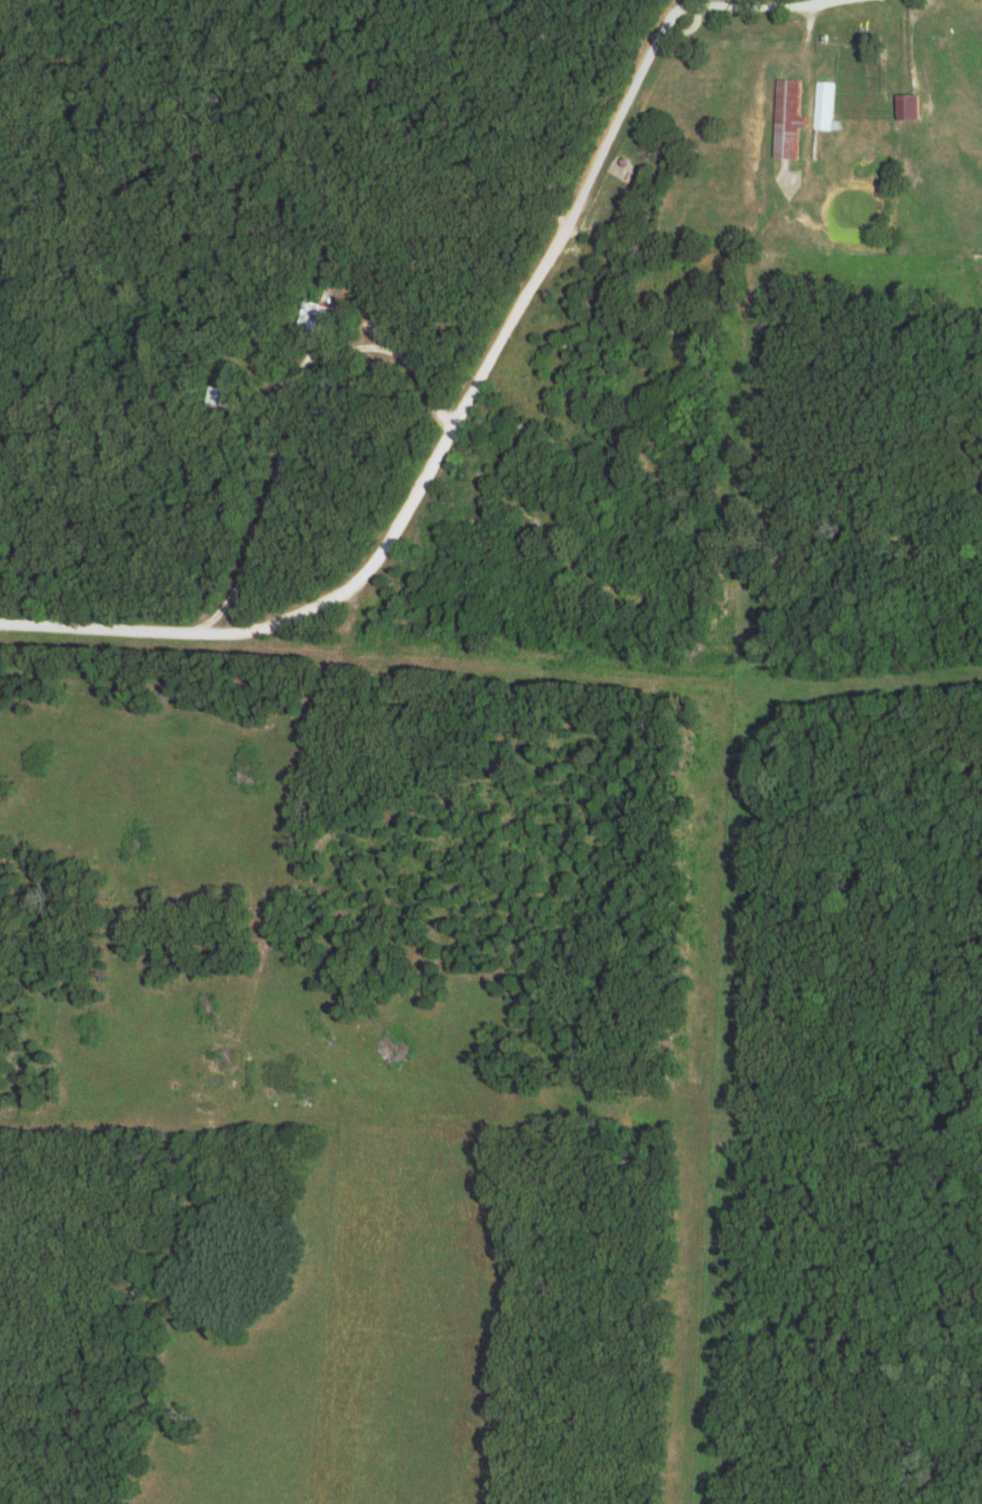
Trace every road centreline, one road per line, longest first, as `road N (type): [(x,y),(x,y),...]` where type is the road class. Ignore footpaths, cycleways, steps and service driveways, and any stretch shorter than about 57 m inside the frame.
road 1 (residential): [(535,282),(388,552),(333,609),(255,633),(0,623)]

